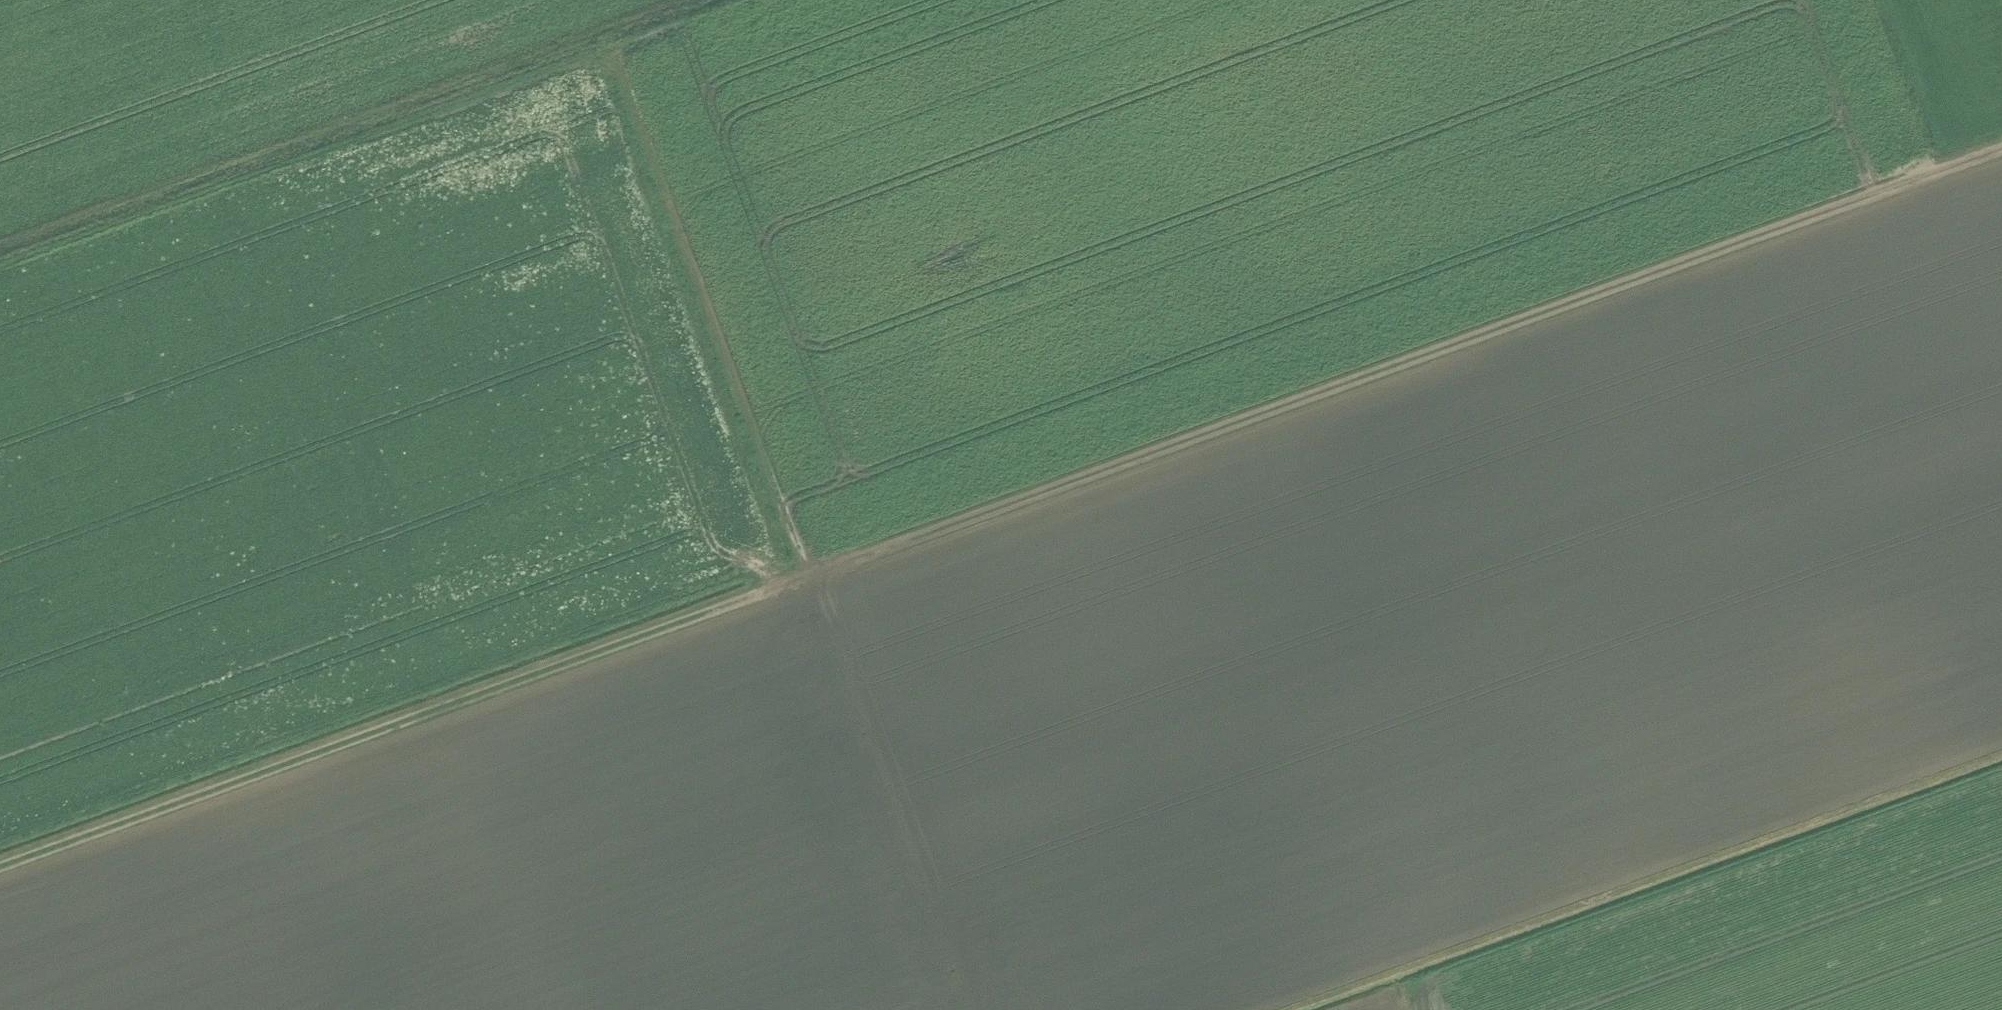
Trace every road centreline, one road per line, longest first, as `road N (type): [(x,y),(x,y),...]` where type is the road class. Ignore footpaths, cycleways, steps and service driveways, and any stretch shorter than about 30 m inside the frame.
road 1 (track): [(2001,146),(0,866)]

